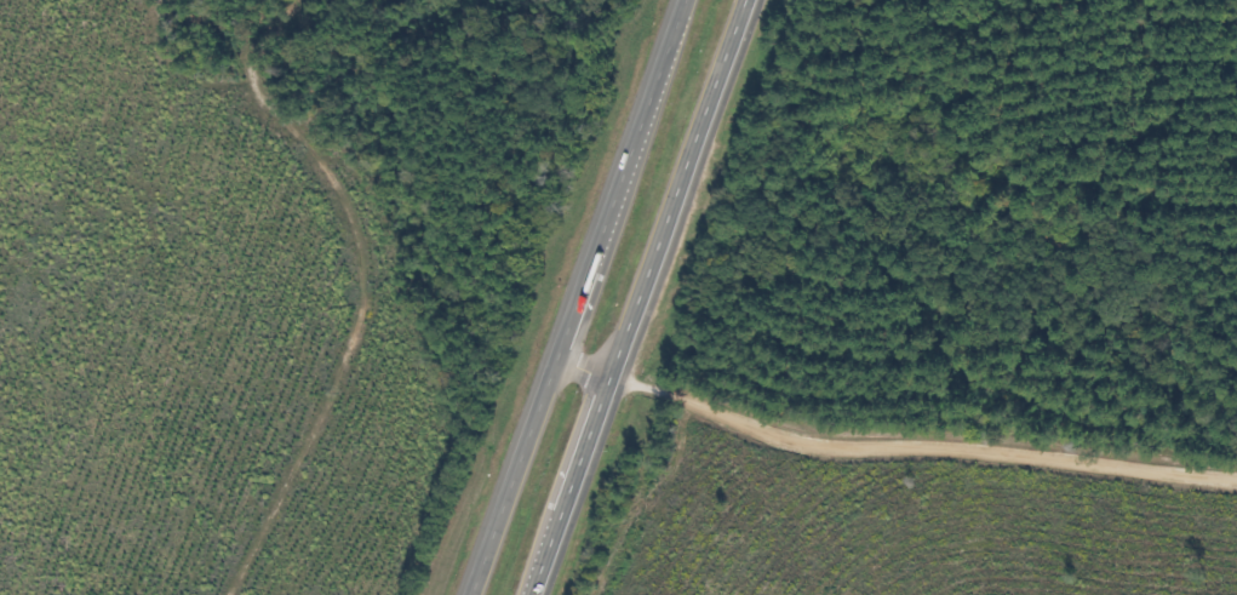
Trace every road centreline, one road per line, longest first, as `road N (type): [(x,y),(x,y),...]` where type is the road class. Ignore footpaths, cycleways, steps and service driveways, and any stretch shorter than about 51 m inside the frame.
road 1 (residential): [(608,373),(741,429),(934,462),(1236,468)]
road 2 (trunk): [(686,0),(469,594)]
road 3 (trunk): [(529,594),(743,0)]

